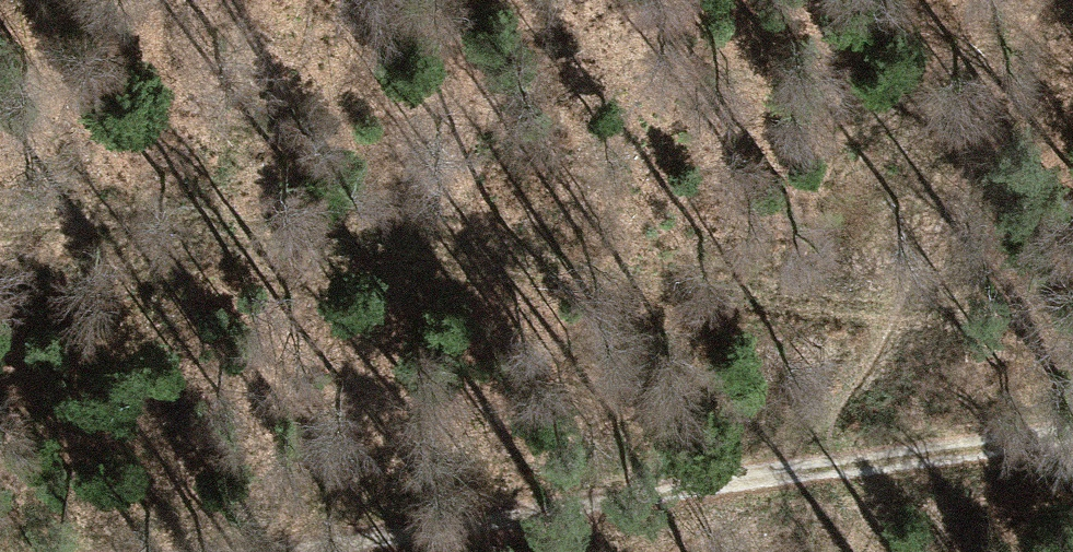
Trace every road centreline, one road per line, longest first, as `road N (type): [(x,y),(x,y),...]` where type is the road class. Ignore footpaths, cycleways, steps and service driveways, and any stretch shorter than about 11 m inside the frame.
road 1 (track): [(0,223),(203,222),(1072,342)]
road 2 (track): [(230,551),(368,540),(809,466),(1072,438)]
road 3 (track): [(809,466),(903,315),(997,97),(1051,0)]

